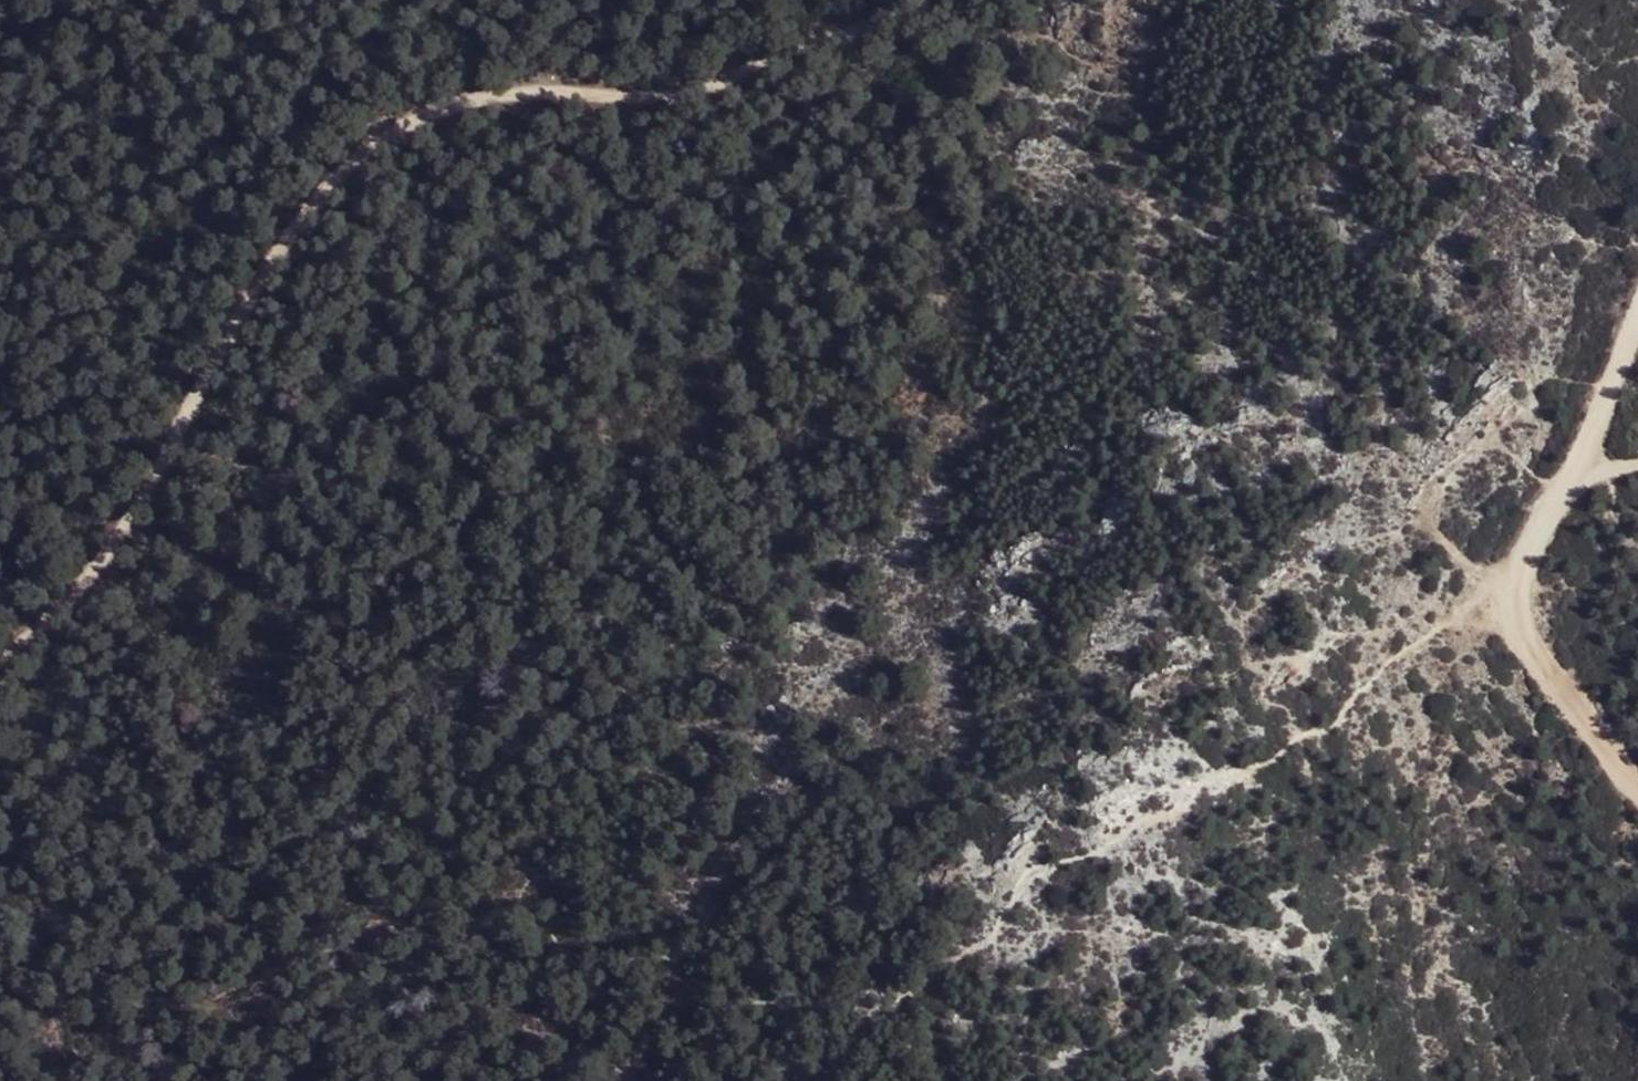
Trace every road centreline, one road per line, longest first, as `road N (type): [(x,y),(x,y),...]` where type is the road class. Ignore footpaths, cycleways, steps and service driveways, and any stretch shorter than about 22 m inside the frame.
road 1 (track): [(0,658),(72,602),(283,245),(347,162),(437,113),(506,95),(690,90),(740,79),(864,30),(893,0)]
road 2 (track): [(1637,791),(1527,649),(1515,615),(1518,577),(1573,475),(1637,318)]

